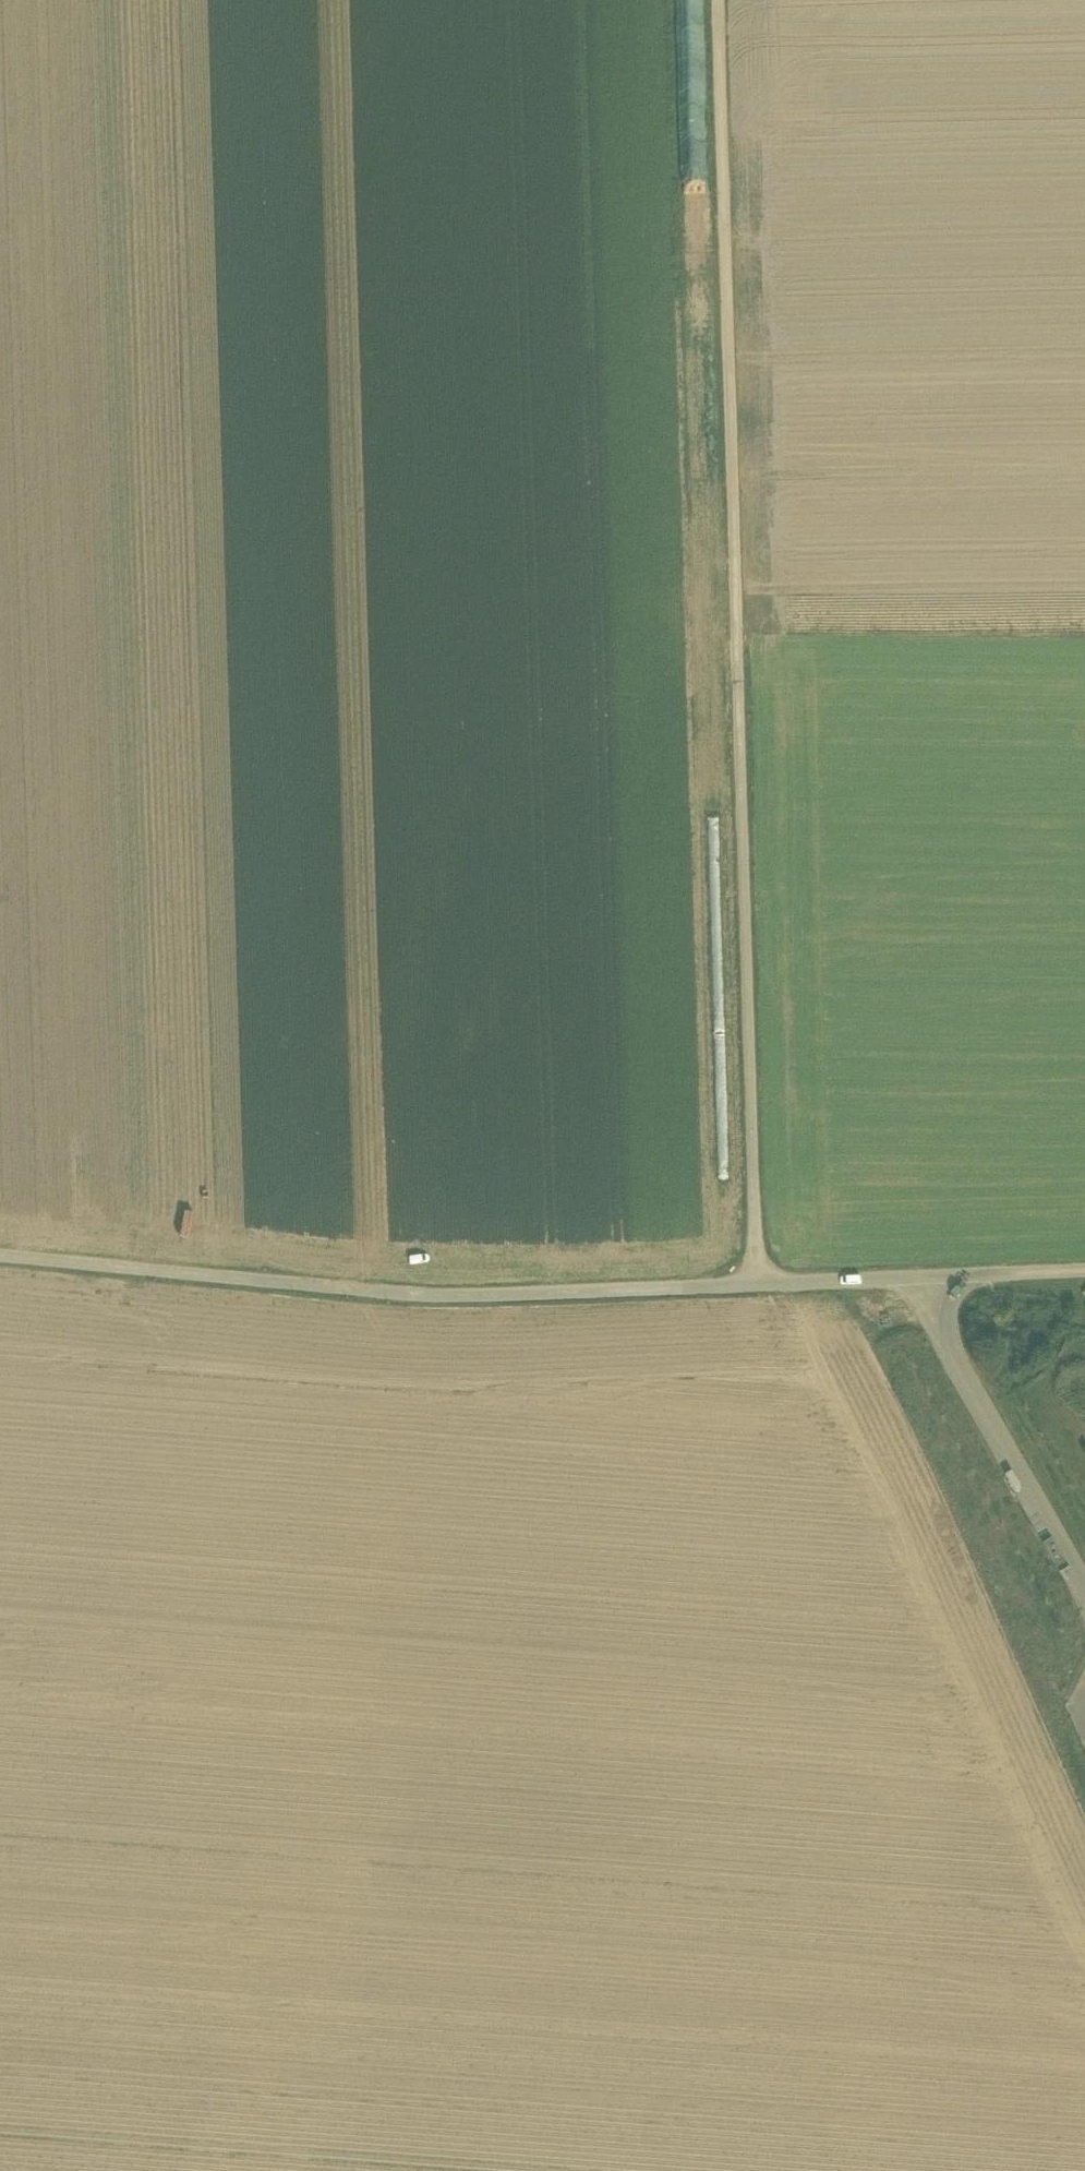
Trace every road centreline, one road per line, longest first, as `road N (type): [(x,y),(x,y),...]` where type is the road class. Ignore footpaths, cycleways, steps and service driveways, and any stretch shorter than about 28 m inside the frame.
road 1 (track): [(752,1282),(712,0)]
road 2 (track): [(0,1261),(427,1300),(1084,1271)]

